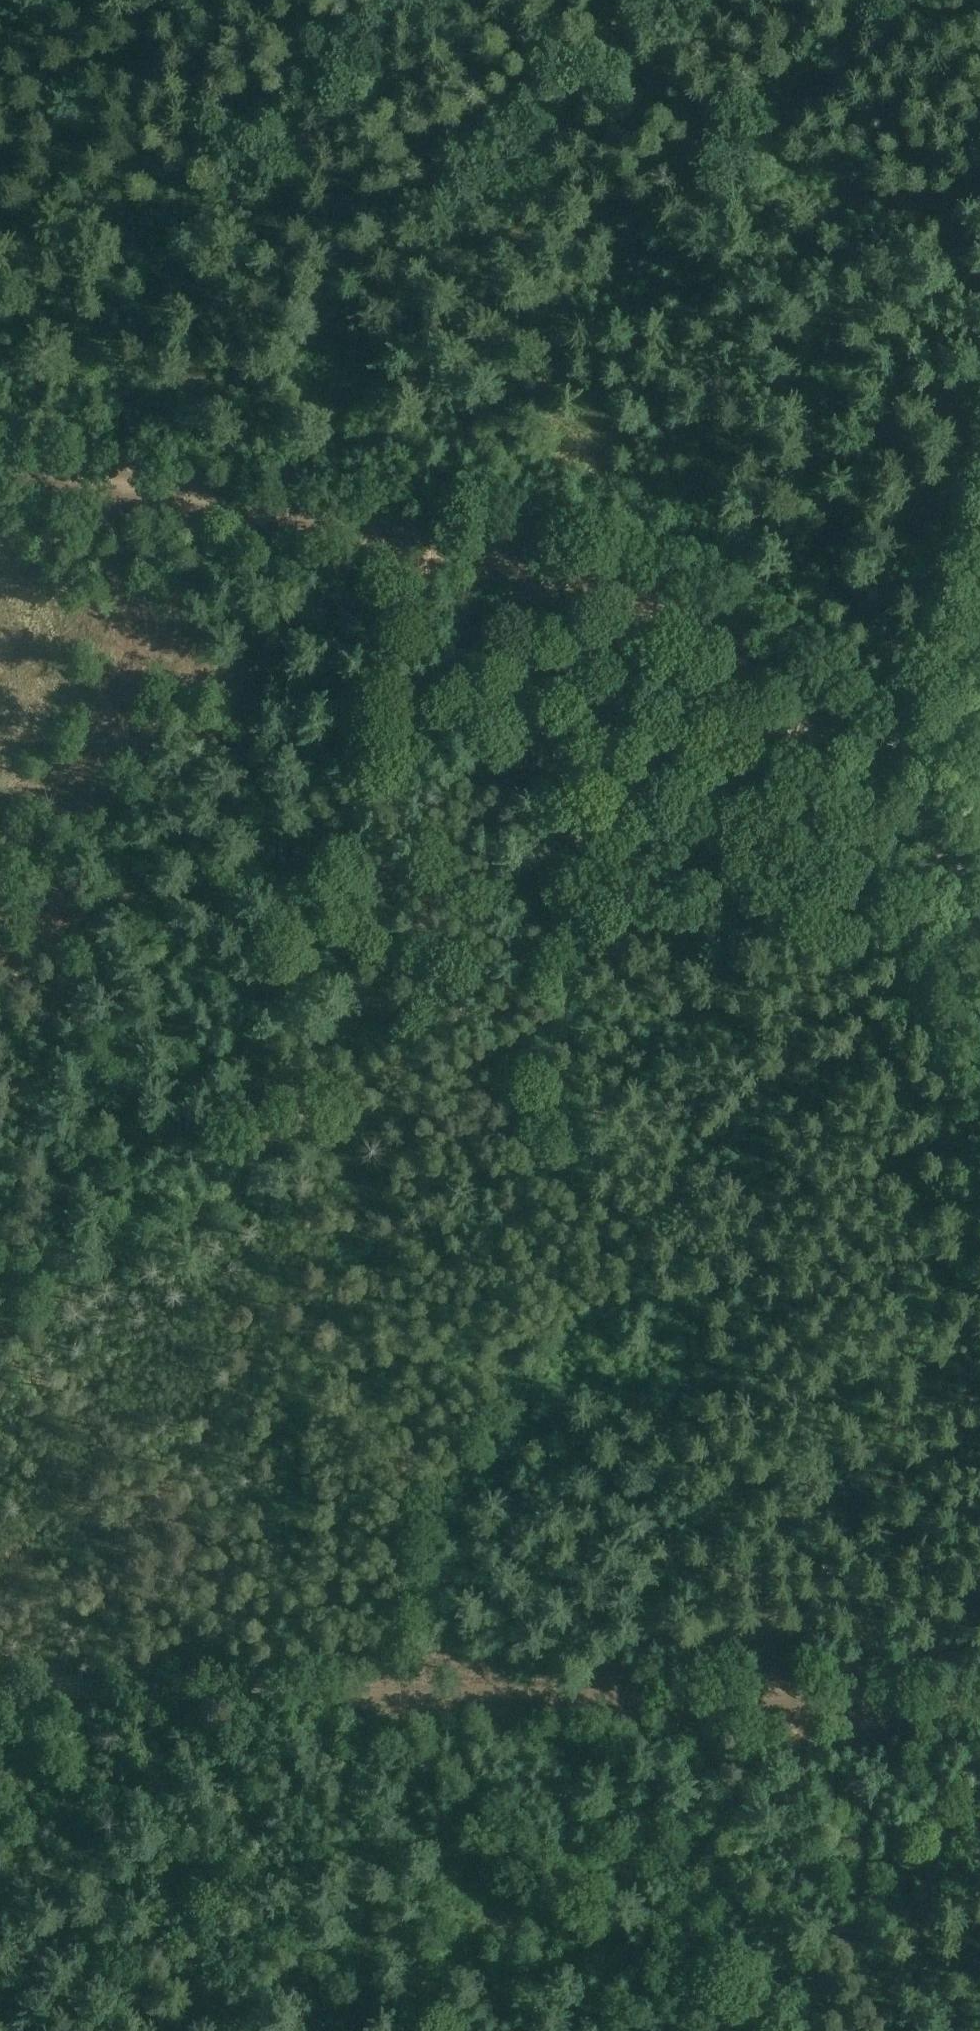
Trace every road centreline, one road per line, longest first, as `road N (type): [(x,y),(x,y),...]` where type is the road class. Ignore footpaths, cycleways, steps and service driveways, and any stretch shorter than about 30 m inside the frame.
road 1 (track): [(979,1713),(0,1694)]
road 2 (track): [(803,686),(641,581),(474,532),(92,463),(0,458)]
road 3 (track): [(915,793),(979,561)]
road 4 (track): [(915,793),(803,686)]
road 5 (track): [(979,933),(915,793)]

